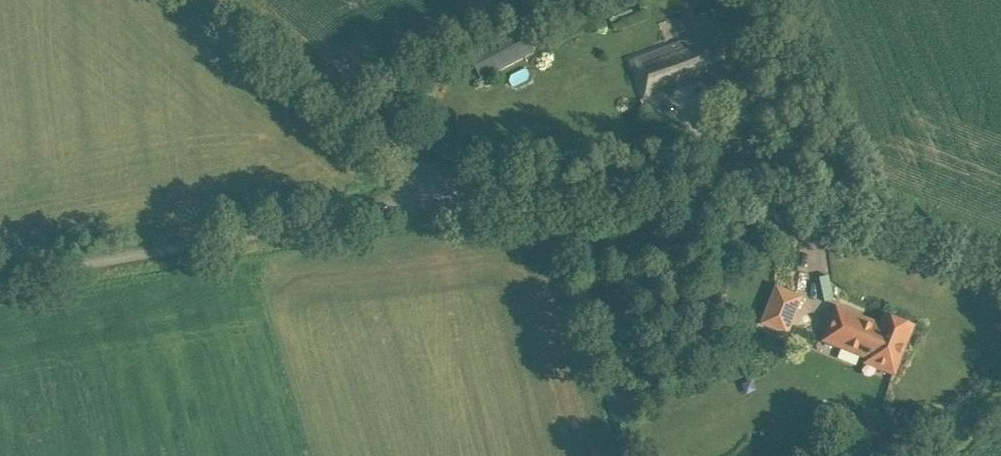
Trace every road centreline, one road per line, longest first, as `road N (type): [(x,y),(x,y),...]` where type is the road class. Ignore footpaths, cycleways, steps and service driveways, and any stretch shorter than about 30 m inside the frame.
road 1 (unclassified): [(1000,263),(774,184),(449,198)]
road 2 (unclassified): [(0,277),(449,198)]
road 3 (unclassified): [(449,198),(222,0)]

